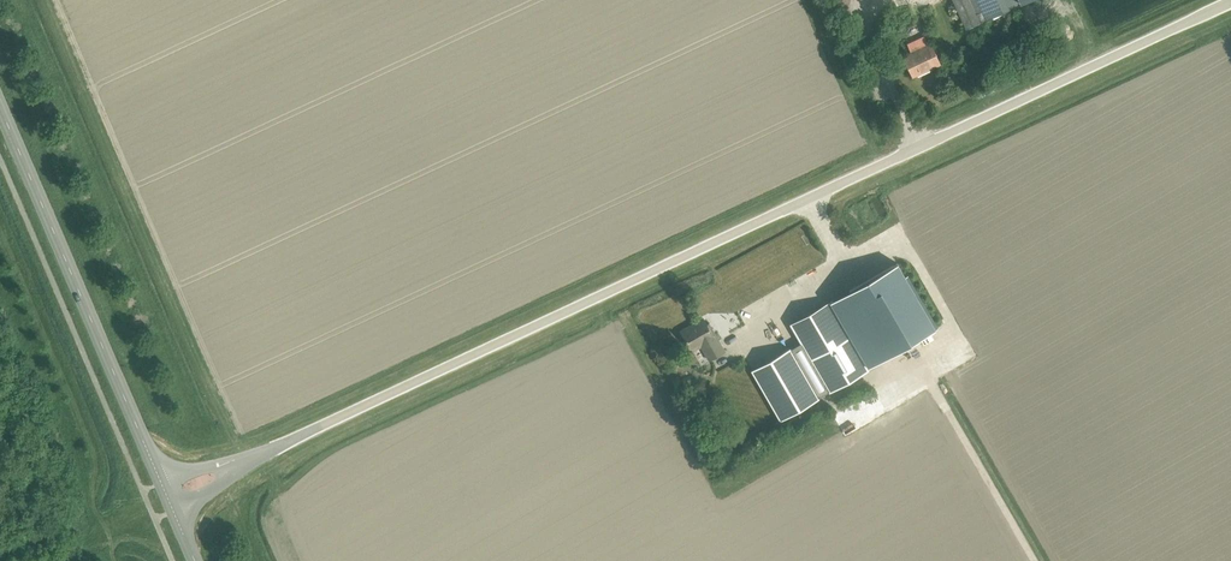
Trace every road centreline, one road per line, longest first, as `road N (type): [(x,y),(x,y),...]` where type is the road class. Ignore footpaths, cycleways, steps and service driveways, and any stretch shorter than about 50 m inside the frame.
road 1 (unclassified): [(237,464),(1230,3)]
road 2 (tertiary): [(161,482),(0,107)]

